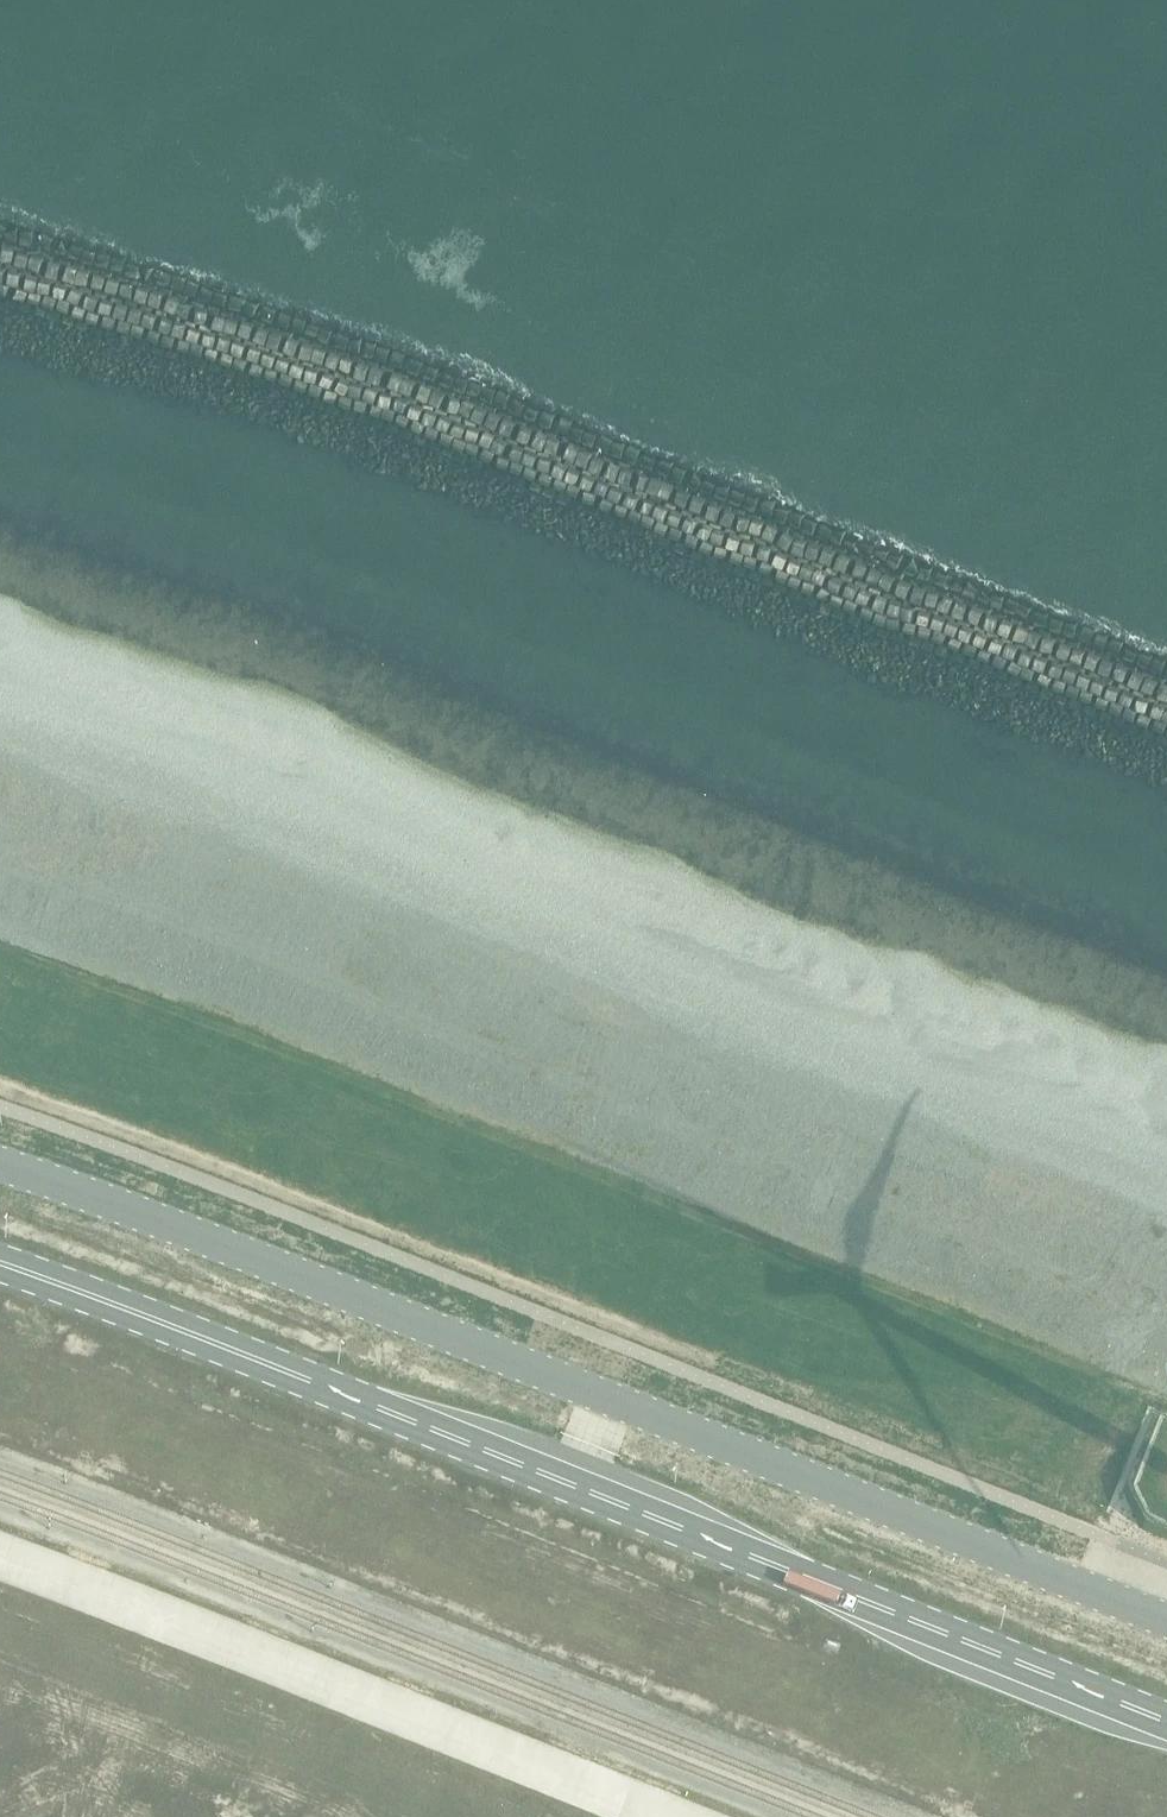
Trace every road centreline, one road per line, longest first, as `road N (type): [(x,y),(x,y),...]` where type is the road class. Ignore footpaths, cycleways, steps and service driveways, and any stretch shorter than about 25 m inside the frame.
road 1 (unclassified): [(1166,1621),(289,1263),(0,1158)]
road 2 (secondary): [(1166,1721),(0,1263)]

